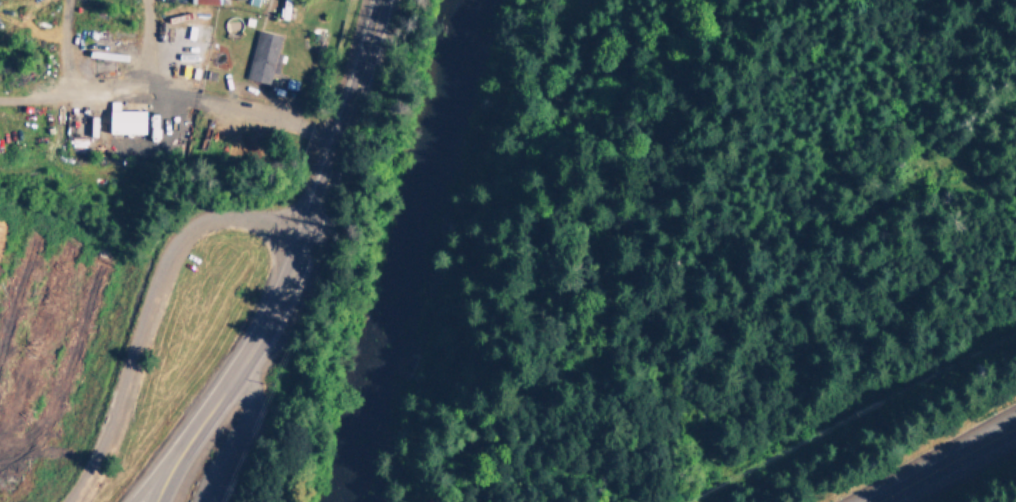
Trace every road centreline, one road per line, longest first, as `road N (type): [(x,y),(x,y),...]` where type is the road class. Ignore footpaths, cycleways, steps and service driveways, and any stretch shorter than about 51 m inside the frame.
road 1 (secondary): [(171,467),(272,318),(292,275),(379,0)]
road 2 (trunk): [(874,501),(1015,425)]

